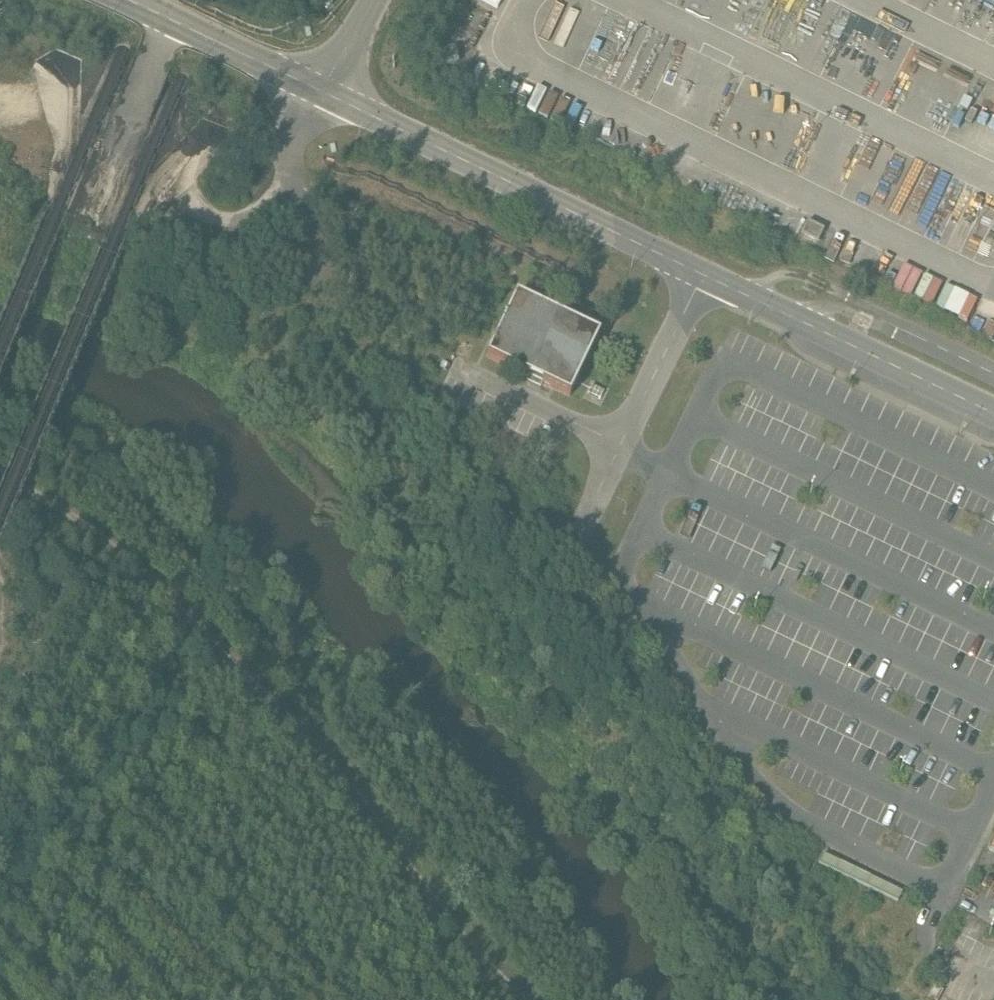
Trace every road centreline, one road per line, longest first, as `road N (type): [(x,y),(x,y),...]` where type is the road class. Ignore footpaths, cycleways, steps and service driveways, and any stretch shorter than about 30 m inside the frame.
road 1 (track): [(0,459),(126,554),(306,735),(524,999)]

